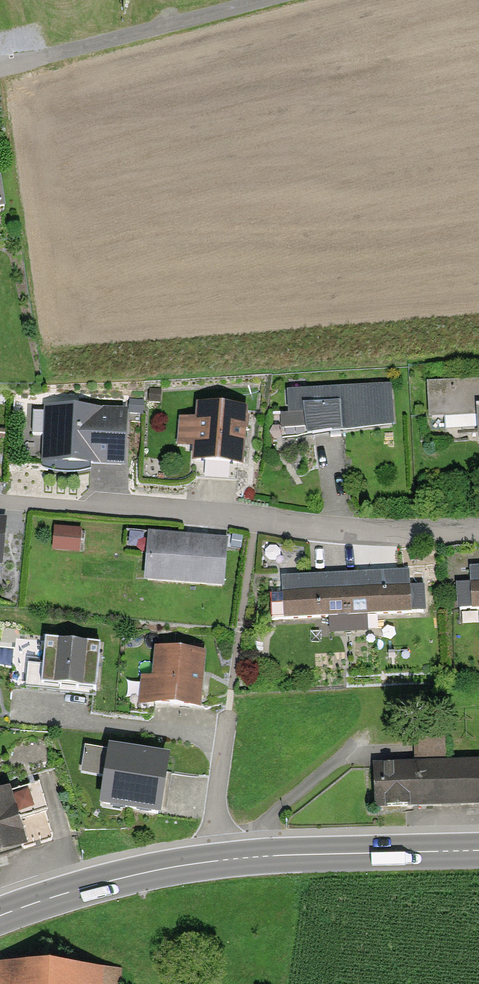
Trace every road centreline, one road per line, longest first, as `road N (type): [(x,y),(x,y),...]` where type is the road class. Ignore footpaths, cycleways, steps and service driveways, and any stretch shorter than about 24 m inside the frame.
road 1 (residential): [(0,500),(395,533),(478,531)]
road 2 (residential): [(214,860),(221,750),(190,732),(35,713)]
road 3 (unclassified): [(267,0),(11,67)]
road 4 (secondary): [(478,850),(214,860)]
road 5 (secondary): [(214,860),(0,915)]

